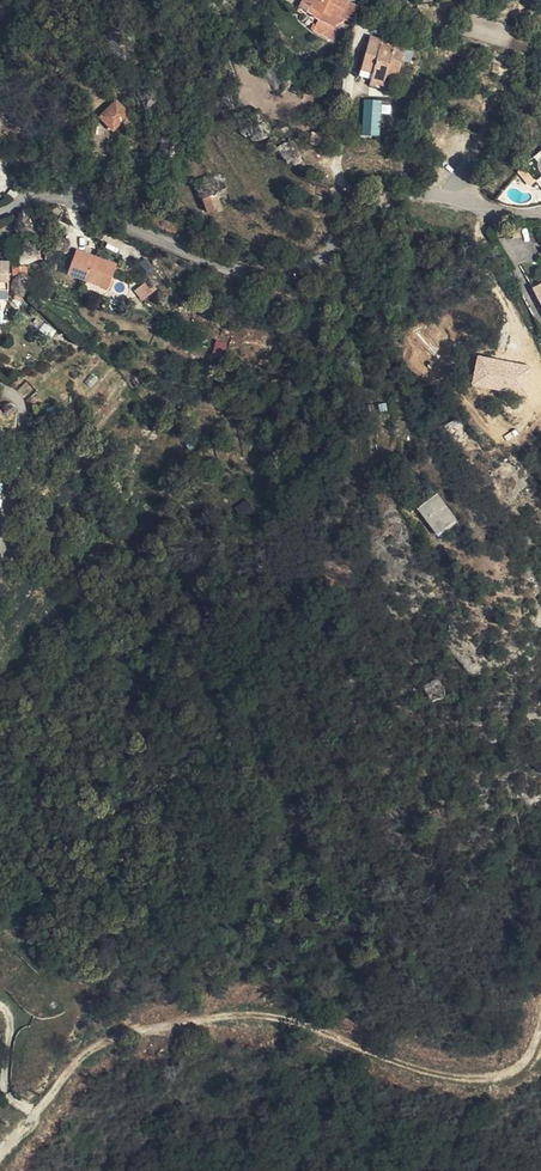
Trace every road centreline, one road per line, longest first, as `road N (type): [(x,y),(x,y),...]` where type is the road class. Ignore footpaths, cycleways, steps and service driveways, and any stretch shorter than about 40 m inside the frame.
road 1 (track): [(0,1156),(78,1060),(135,1030),(245,1017),(283,1020),(407,1064),(497,1077),(533,1049),(540,1022)]
road 2 (unclassified): [(0,213),(52,196),(216,263),(272,273),(320,260),(383,198),(401,194),(507,214),(540,210)]
road 3 (unclassified): [(0,556),(22,425),(21,409),(0,387)]

